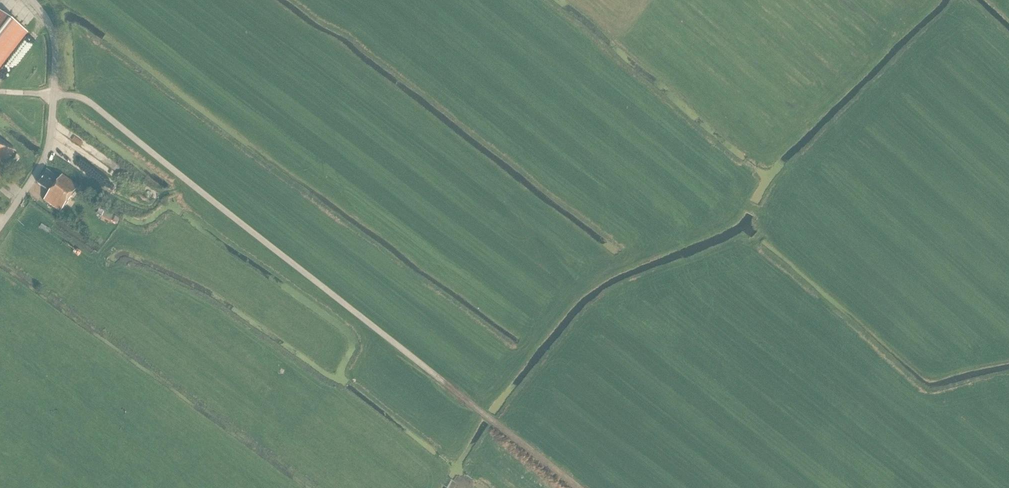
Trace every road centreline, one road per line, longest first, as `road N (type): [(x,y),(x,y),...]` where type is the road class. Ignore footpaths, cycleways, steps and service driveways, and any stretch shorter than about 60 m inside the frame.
road 1 (track): [(53,93),(92,102),(582,487)]
road 2 (unclassified): [(0,228),(50,140),(54,36),(32,0)]

